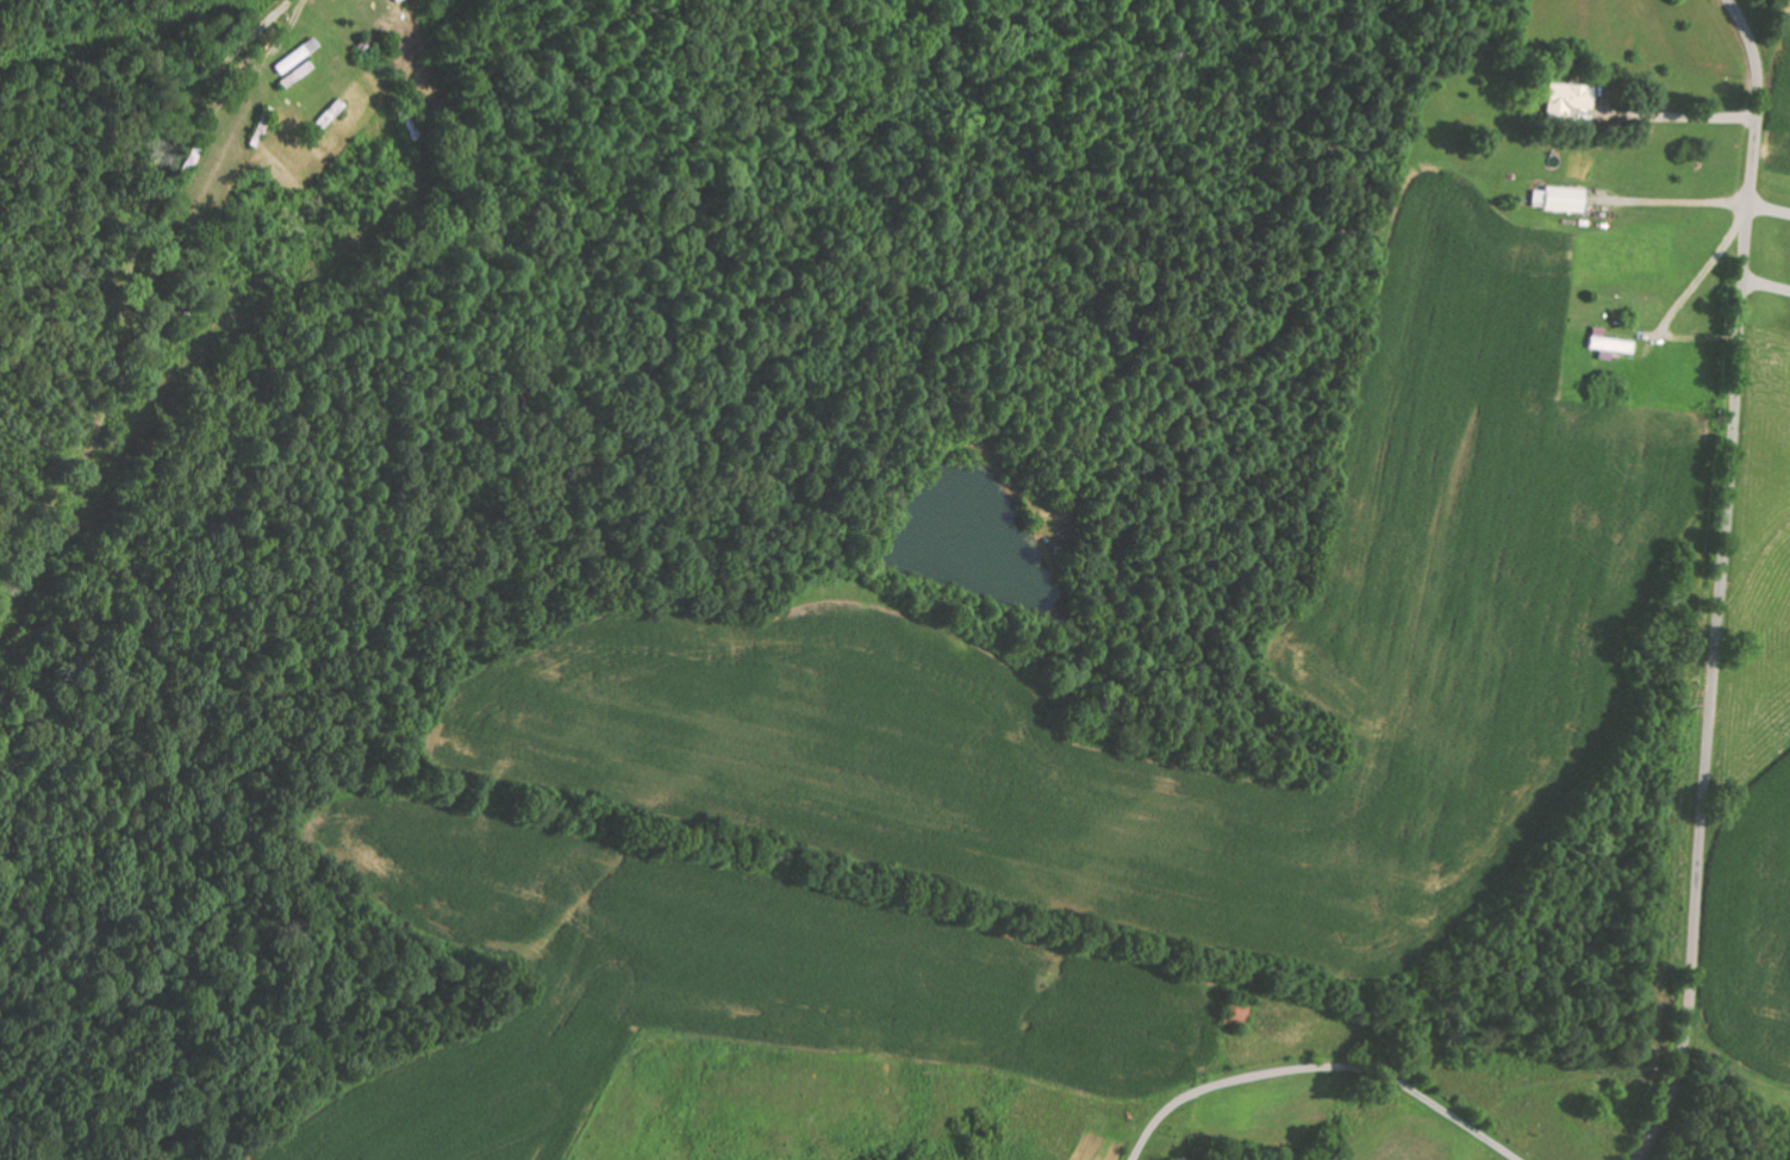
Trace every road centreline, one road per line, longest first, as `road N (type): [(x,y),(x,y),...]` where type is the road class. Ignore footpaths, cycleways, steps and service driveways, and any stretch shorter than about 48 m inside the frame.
road 1 (residential): [(1640,1159),(1686,1030),(1734,432),(1755,111),(1745,32),(1727,0)]

